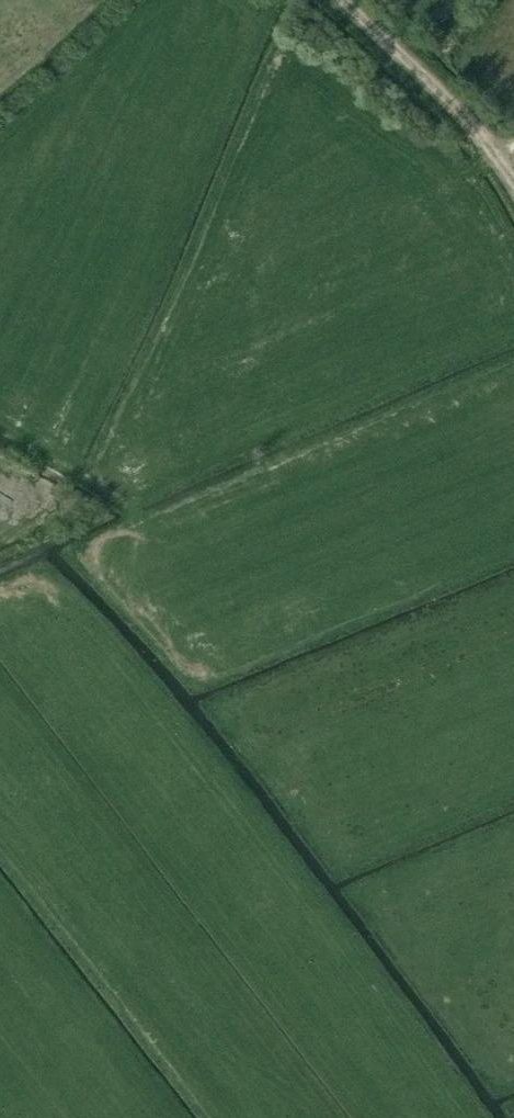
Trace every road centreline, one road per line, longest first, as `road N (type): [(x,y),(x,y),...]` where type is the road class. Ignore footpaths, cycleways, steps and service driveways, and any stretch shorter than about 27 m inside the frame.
road 1 (track): [(496,148),(339,0)]

